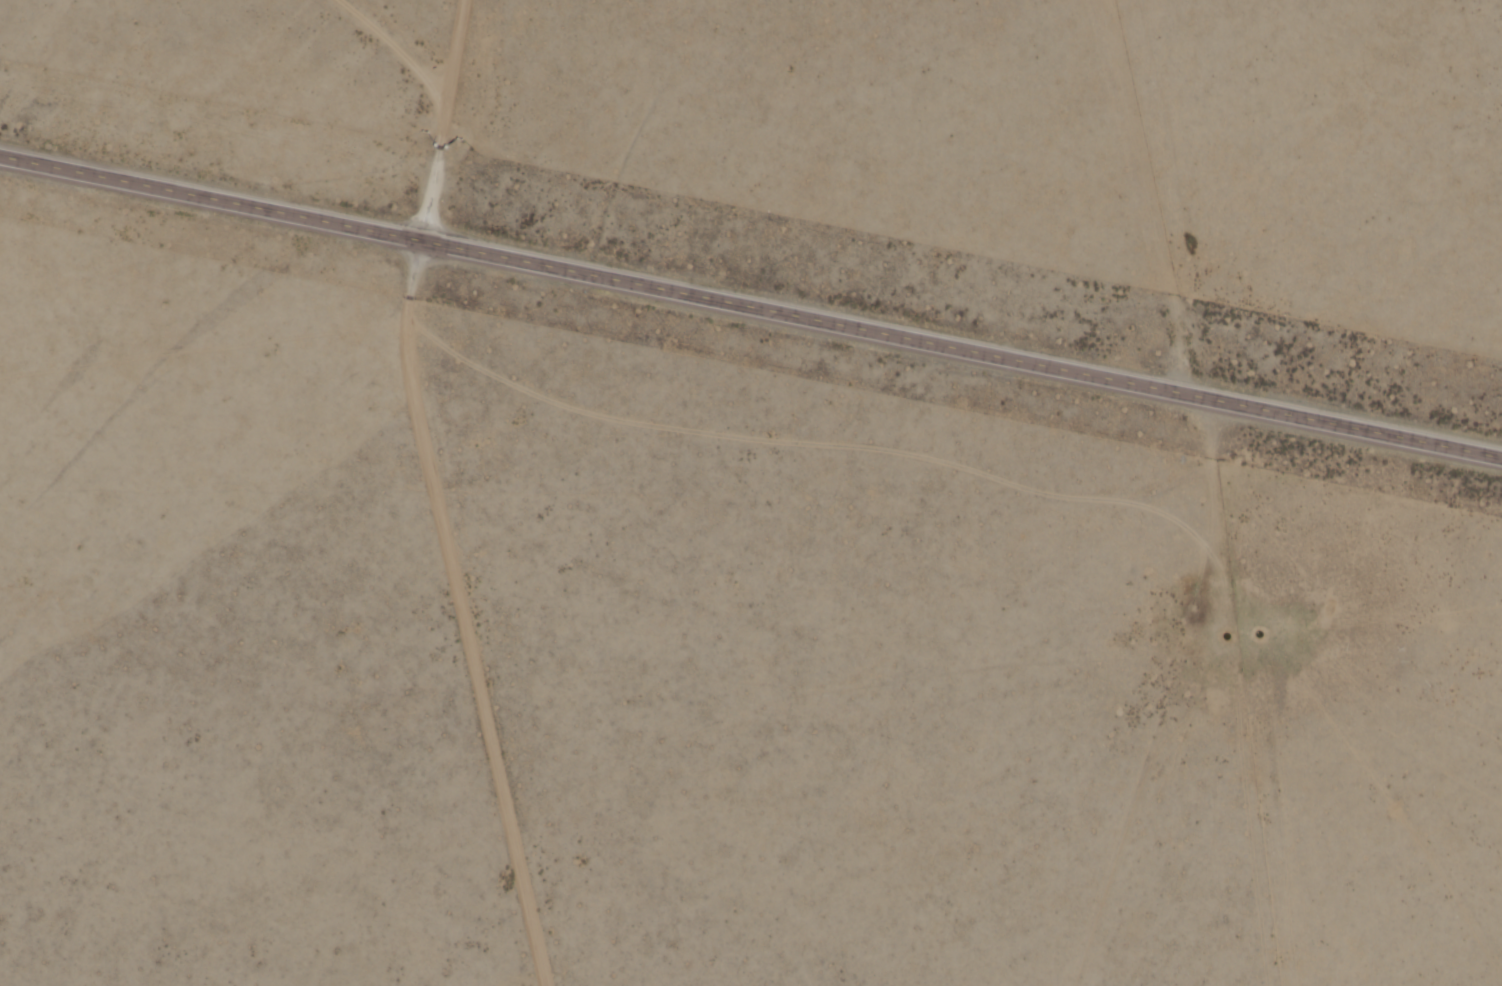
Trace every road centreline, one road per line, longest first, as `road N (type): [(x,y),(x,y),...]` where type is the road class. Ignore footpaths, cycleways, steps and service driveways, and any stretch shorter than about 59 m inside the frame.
road 1 (primary): [(0,156),(1501,459)]
road 2 (residential): [(420,241),(409,301),(425,424),(551,985)]
road 3 (residential): [(420,241),(472,0)]

